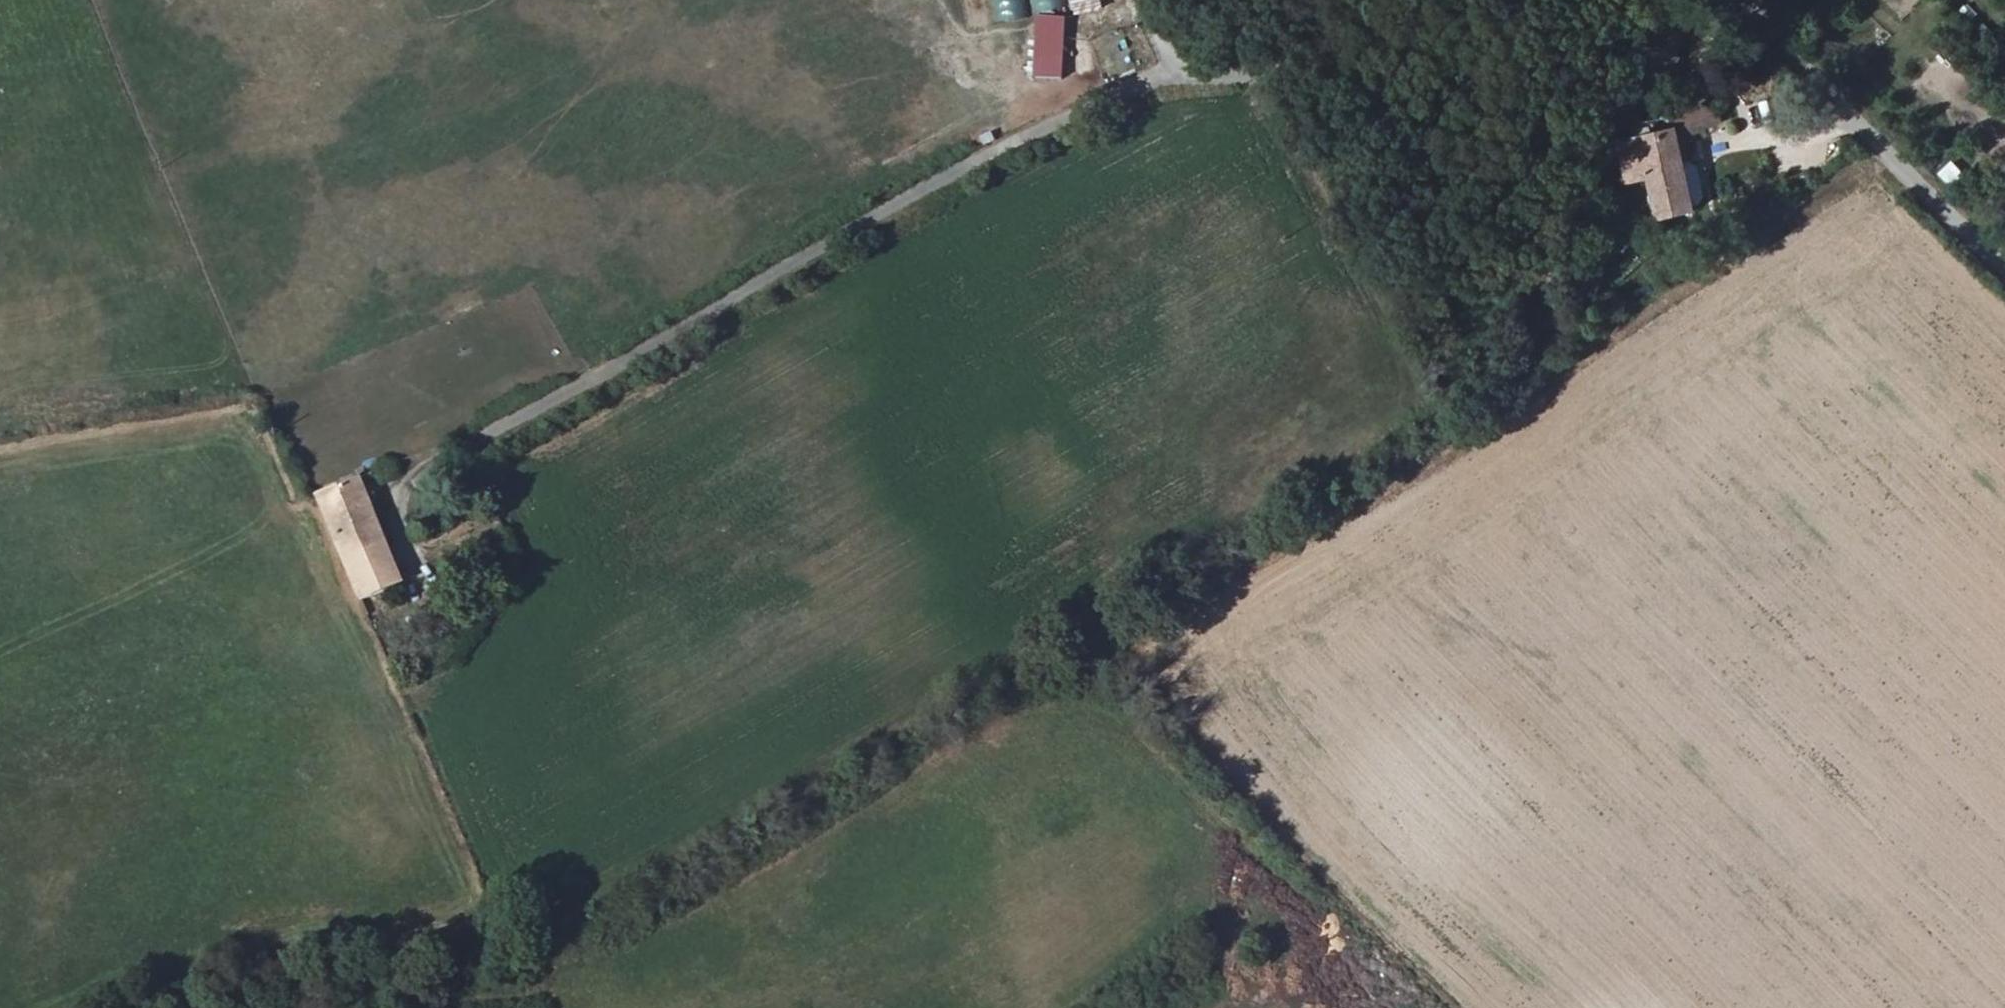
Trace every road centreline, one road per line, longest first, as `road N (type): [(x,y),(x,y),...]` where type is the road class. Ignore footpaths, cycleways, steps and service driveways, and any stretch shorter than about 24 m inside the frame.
road 1 (unclassified): [(1730,0),(2004,270)]

